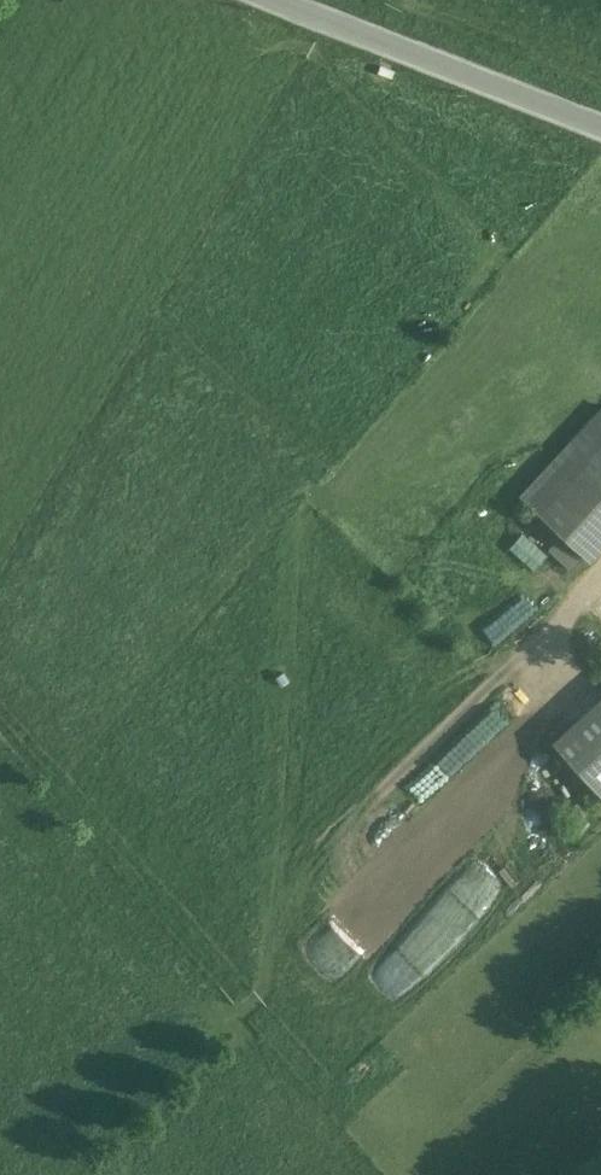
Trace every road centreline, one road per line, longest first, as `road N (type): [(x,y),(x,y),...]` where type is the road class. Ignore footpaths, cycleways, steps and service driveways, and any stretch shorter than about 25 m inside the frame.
road 1 (tertiary): [(272,0),(600,129)]

